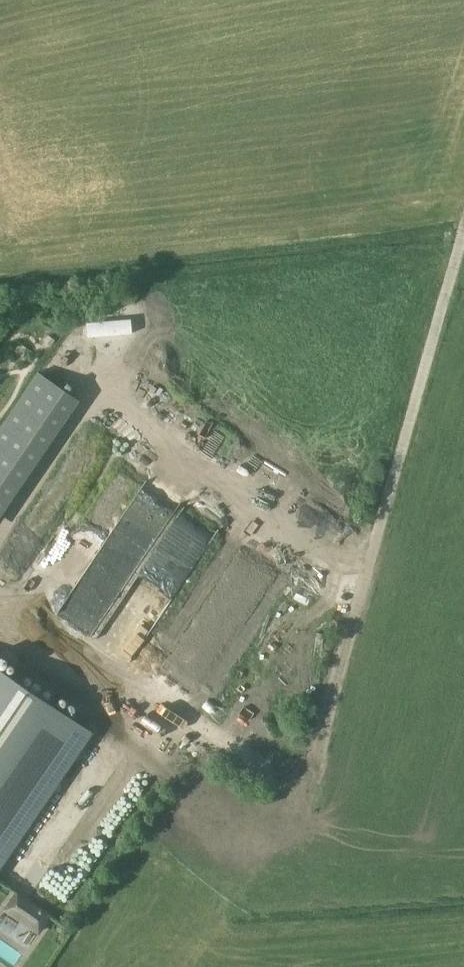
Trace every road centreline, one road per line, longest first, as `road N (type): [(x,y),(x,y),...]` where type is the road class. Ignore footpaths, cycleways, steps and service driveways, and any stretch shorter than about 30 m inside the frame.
road 1 (track): [(463,228),(316,758),(293,774),(254,769),(0,592)]

